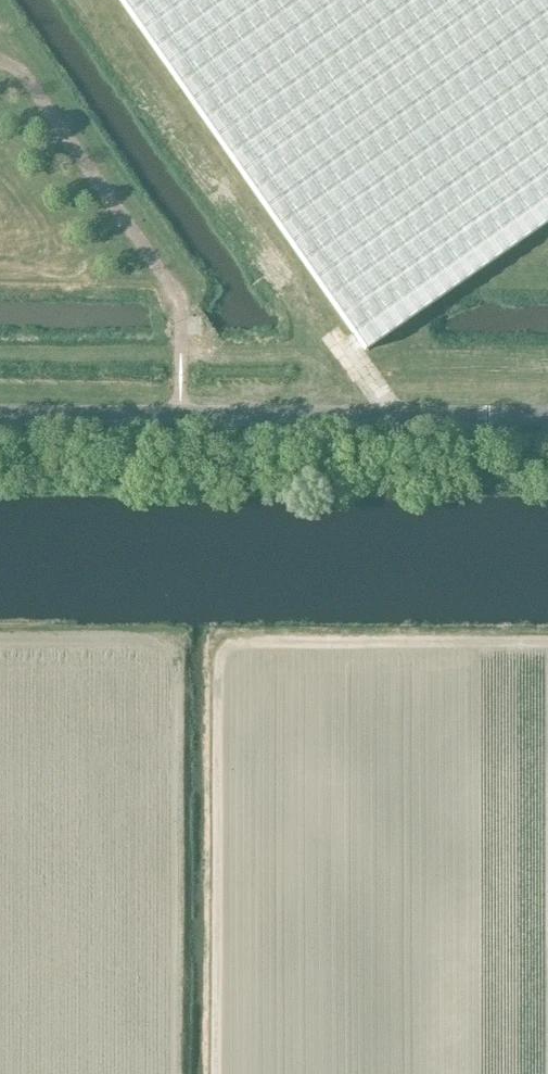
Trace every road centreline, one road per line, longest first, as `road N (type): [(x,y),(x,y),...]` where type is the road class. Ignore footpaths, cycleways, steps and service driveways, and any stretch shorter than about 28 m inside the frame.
road 1 (unclassified): [(0,409),(547,410)]

